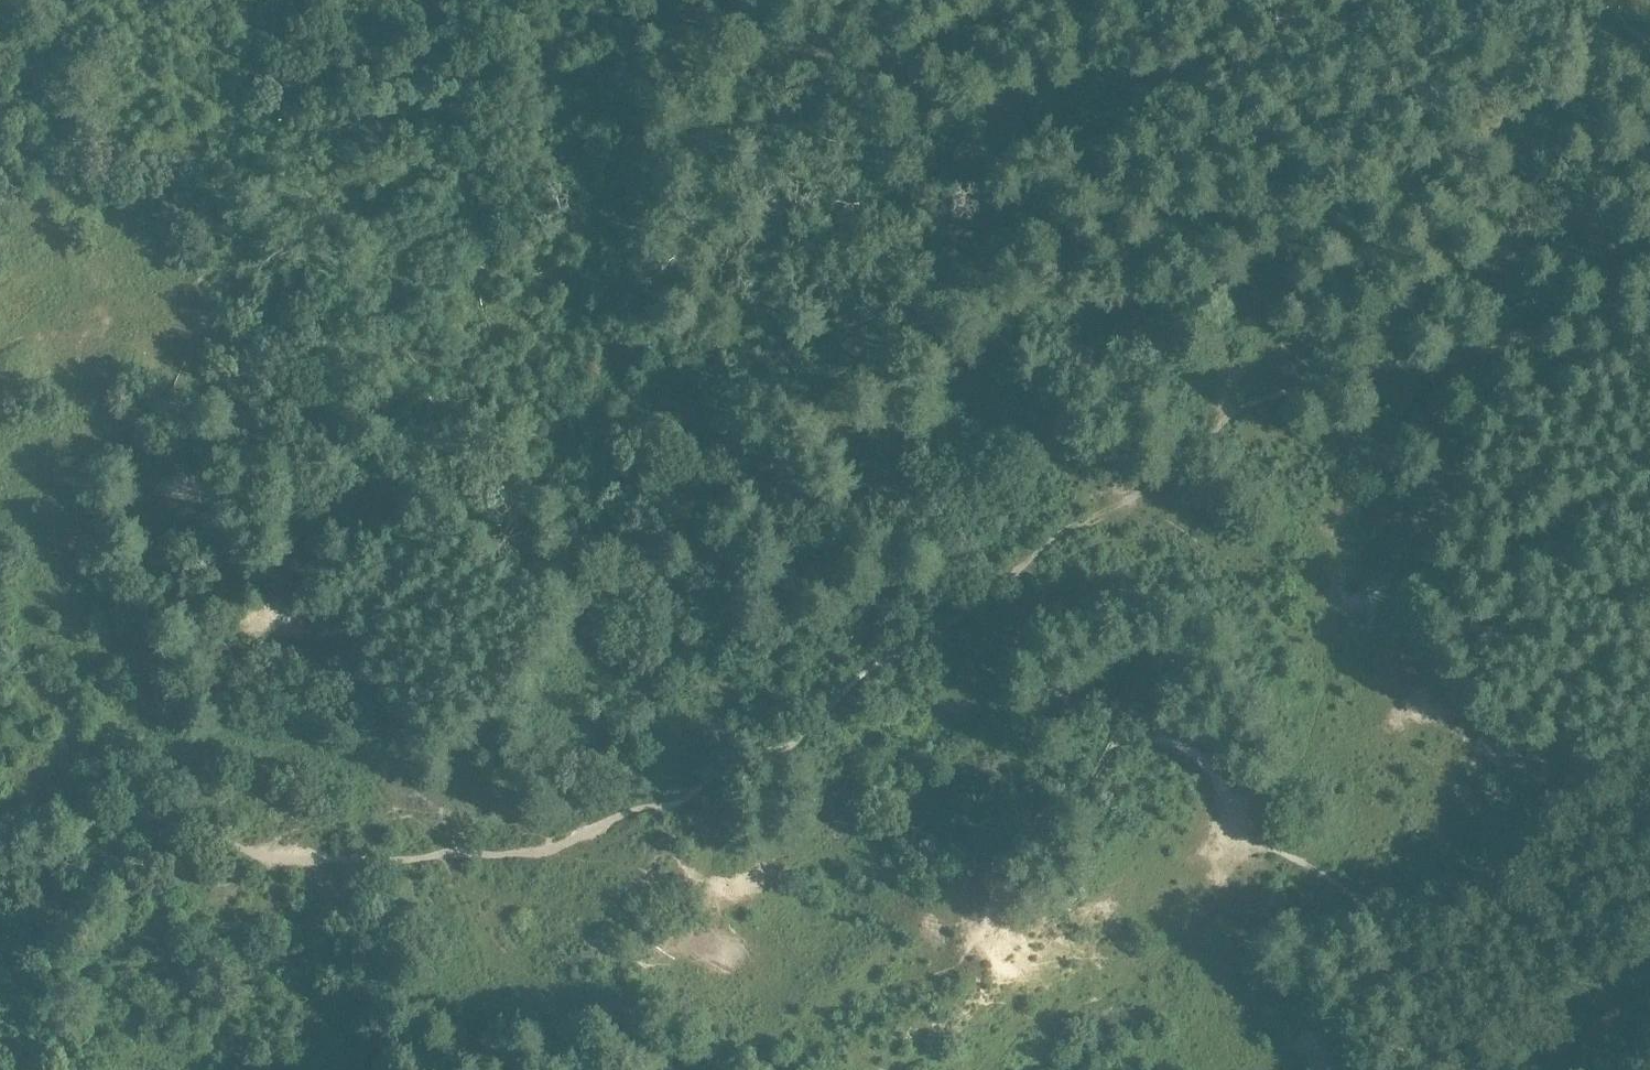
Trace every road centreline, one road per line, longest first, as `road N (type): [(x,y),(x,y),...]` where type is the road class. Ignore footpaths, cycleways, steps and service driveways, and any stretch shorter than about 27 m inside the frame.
road 1 (track): [(1407,1069),(1380,967),(1351,899),(1308,863),(1249,839),(1190,748),(1115,735),(1081,703),(1004,669),(946,660),(894,659),(807,735),(784,745),(752,742),(680,799),(622,813),(556,846),(264,857),(166,818),(119,814),(0,888)]

